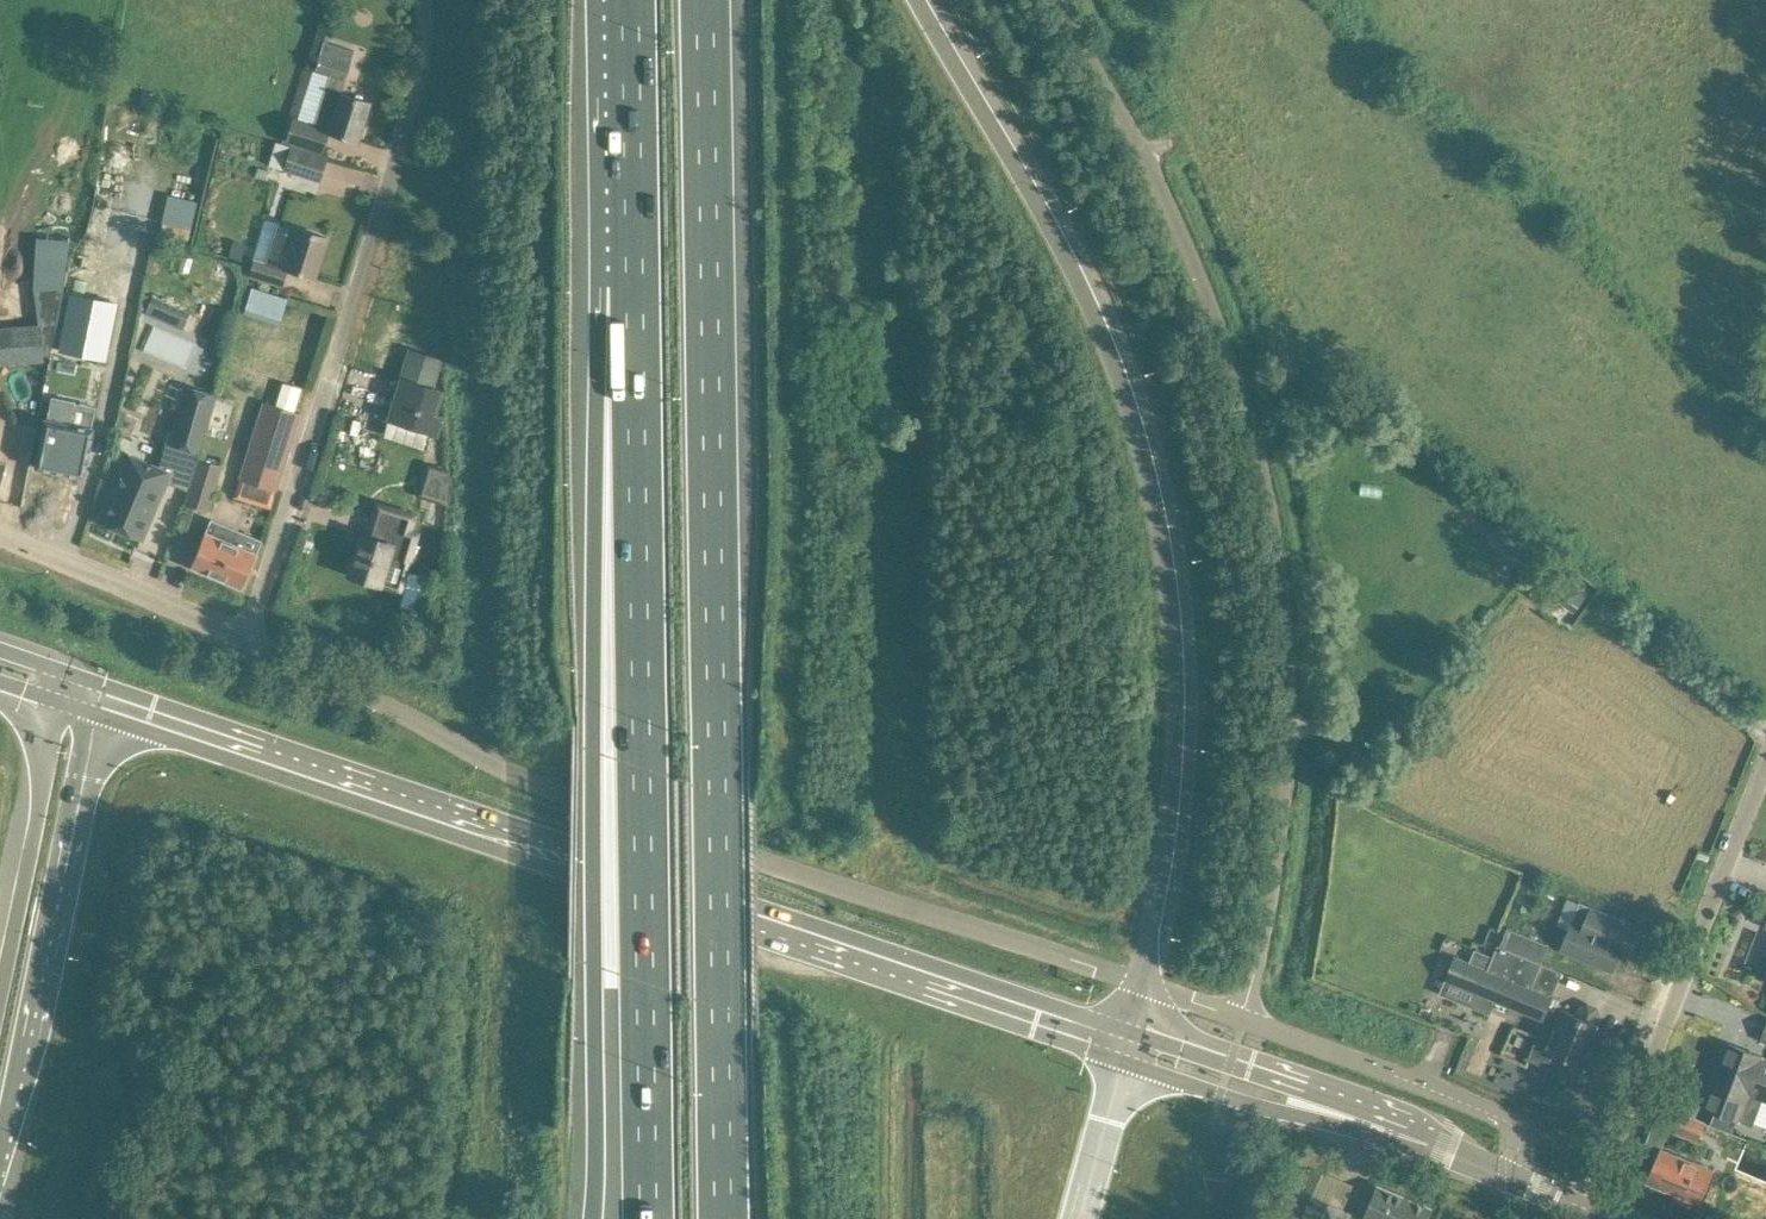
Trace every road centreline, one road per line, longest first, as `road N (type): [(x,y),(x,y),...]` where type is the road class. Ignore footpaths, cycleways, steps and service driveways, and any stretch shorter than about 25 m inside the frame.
road 1 (motorway): [(722,1218),(697,0)]
road 2 (secondary): [(1128,1038),(104,699)]
road 3 (unclassified): [(1244,1018),(1279,868),(1286,784),(1289,680),(1279,561),(1225,342),(1148,162),(1058,0)]
road 4 (motorway): [(1141,984),(1165,857),(1177,713),(1168,578),(1150,481),(1124,386),(1090,308),(917,0)]
road 5 (unclassified): [(245,639),(581,801),(1141,984)]
road 6 (motorway): [(636,284),(593,751),(592,1218)]
road 7 (motorway): [(636,284),(649,1218)]
road 8 (unclassified): [(245,639),(423,82),(425,0)]
road 9 (residential): [(1594,1214),(1765,779)]
road 10 (motorway): [(0,1154),(104,699)]
road 11 (unclassified): [(1518,1181),(1519,1123),(1244,1018)]
road 12 (motorway): [(64,688),(0,983)]
road 13 (motorway): [(629,0),(636,284)]
road 14 (unclassified): [(0,538),(245,639)]
road 15 (tertiary): [(1128,1038),(1156,1071),(1283,1110),(1323,1109)]
road 16 (tertiary): [(1323,1109),(1306,1088),(1177,1045),(1128,1038)]
road 17 (tertiary): [(1518,1181),(1323,1109)]
road 18 (motorway): [(1078,1218),(1128,1038)]

